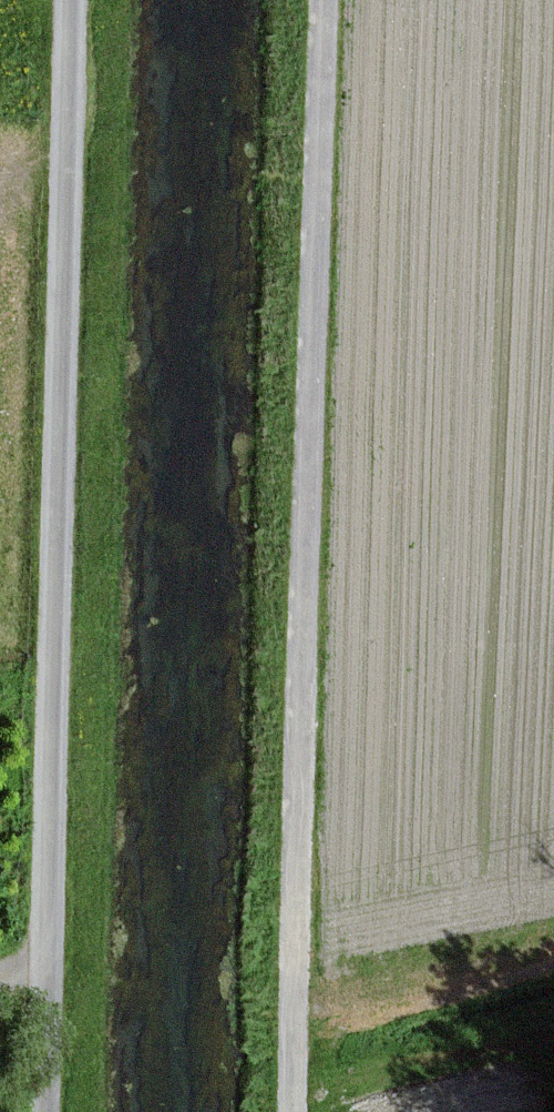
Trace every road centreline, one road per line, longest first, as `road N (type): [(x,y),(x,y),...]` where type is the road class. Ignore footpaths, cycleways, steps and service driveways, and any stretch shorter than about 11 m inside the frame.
road 1 (unclassified): [(292,1111),(326,0)]
road 2 (unclassified): [(70,0),(43,1111)]

